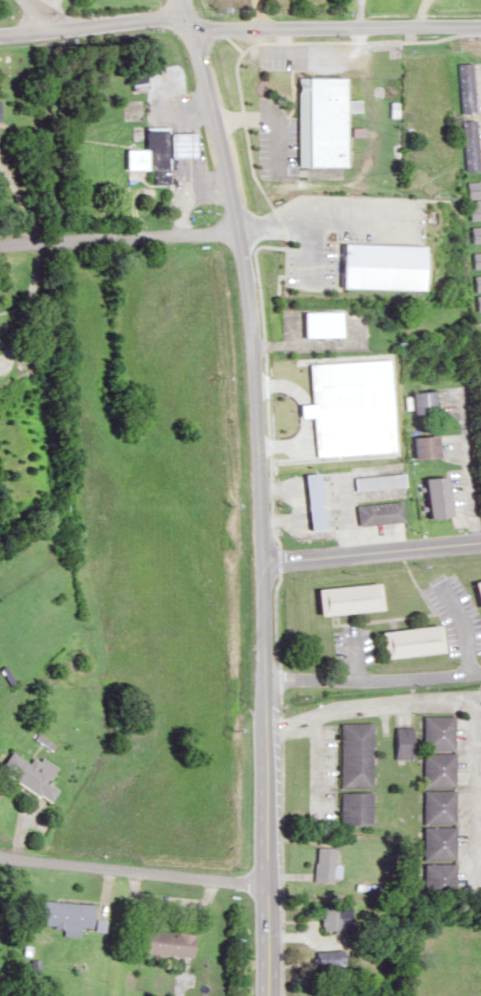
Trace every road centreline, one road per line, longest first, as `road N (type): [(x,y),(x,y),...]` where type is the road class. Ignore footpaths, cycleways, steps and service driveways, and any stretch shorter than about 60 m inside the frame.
road 1 (secondary): [(268,995),(246,332),(236,228),(178,0)]
road 2 (residential): [(189,29),(480,26)]
road 3 (residential): [(266,884),(0,856)]
road 4 (residential): [(0,243),(236,228)]
road 5 (residential): [(257,563),(480,542)]
road 6 (residential): [(183,14),(0,33)]

